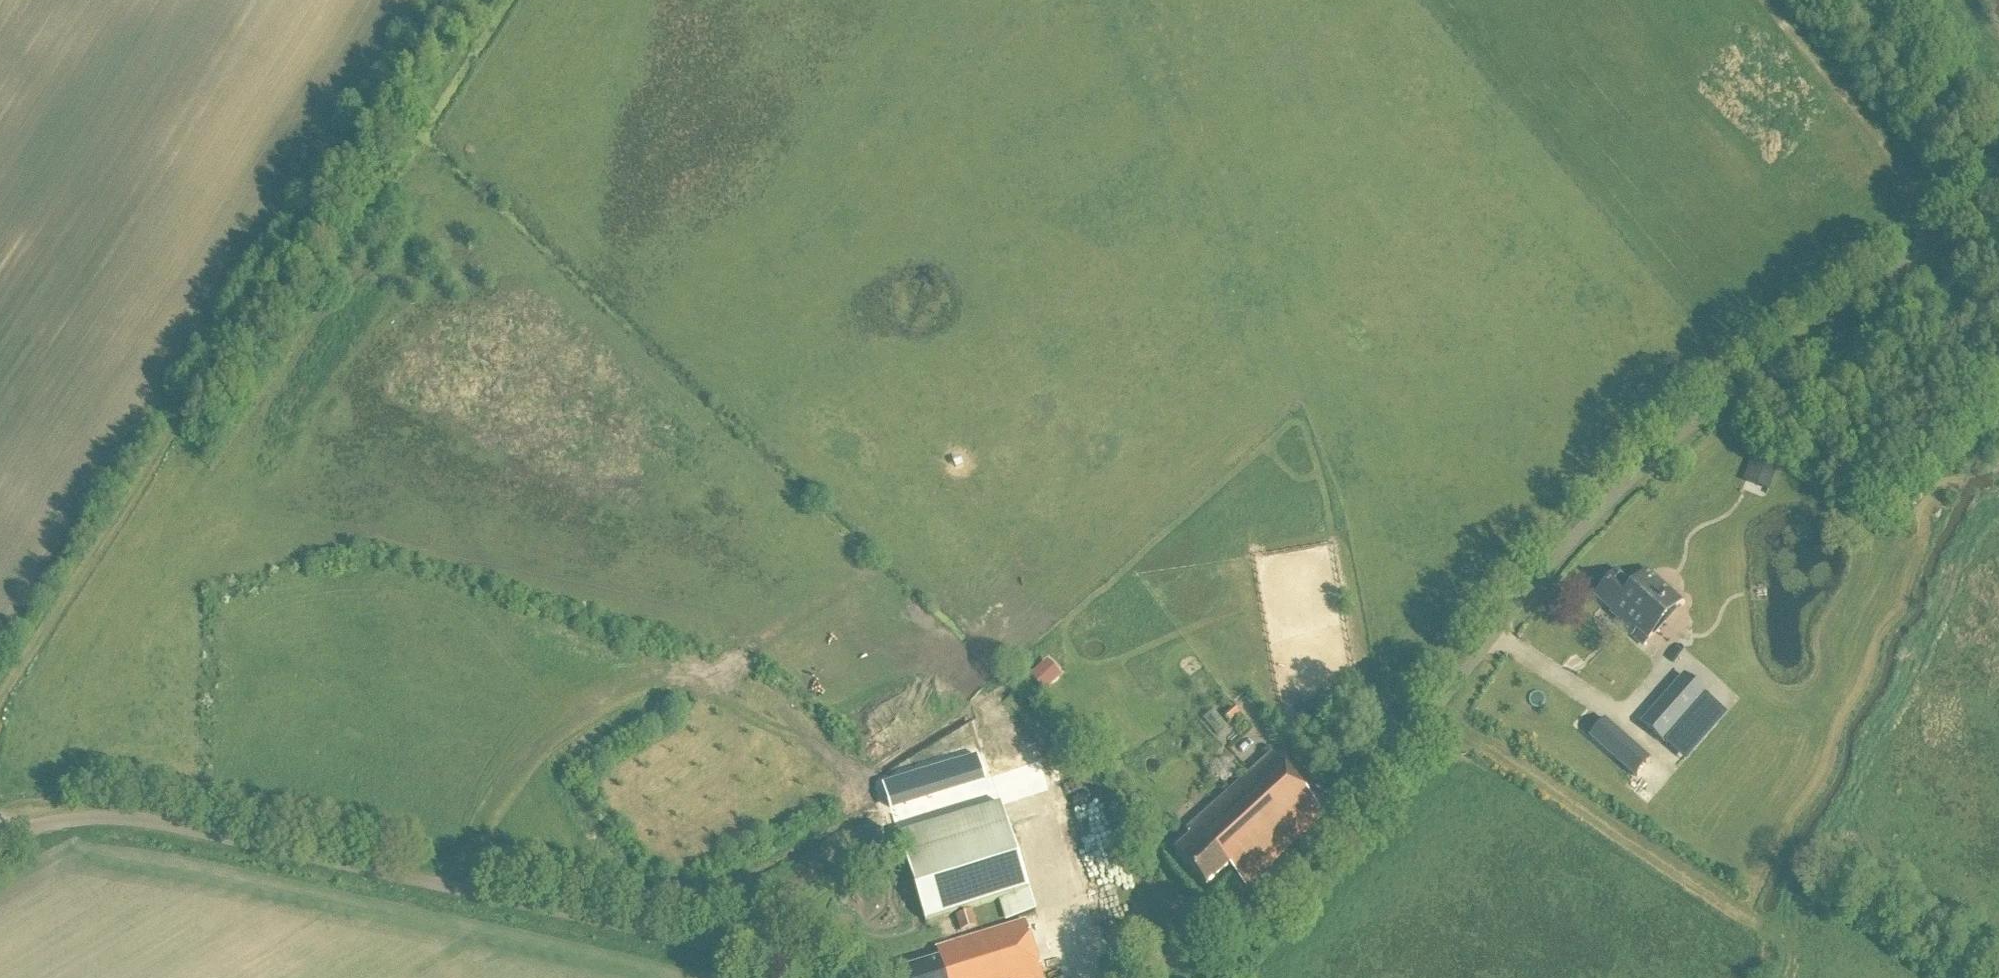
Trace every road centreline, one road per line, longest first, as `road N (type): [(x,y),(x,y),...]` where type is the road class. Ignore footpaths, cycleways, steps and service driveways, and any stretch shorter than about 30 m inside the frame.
road 1 (unclassified): [(1141,977),(1256,908),(1340,835),(1567,547),(1630,481),(1998,196)]
road 2 (track): [(445,0),(0,705)]
road 3 (unclassified): [(771,977),(571,915),(123,823),(0,831)]

